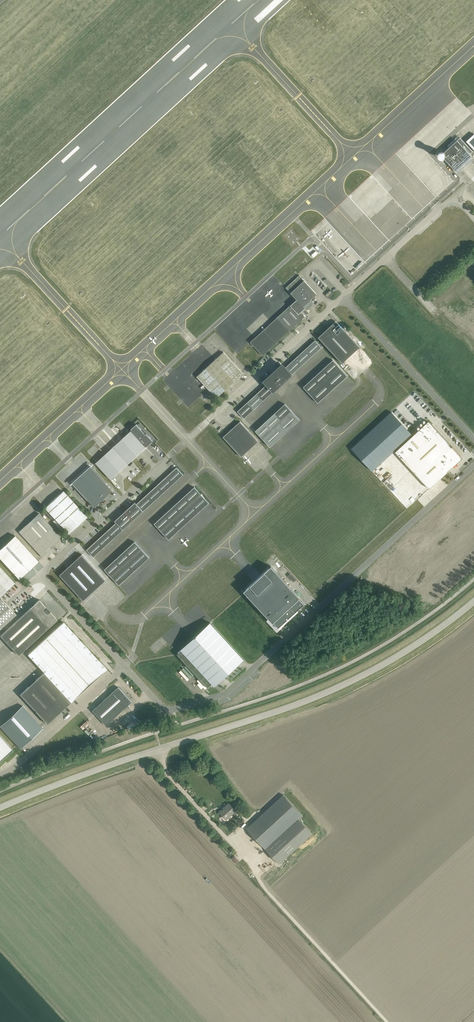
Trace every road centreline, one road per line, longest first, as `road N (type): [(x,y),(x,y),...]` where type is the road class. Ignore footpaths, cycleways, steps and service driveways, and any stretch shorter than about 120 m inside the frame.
road 1 (tertiary): [(0,807),(341,686),(473,601)]
road 2 (unclassified): [(167,711),(226,694),(473,465)]
road 3 (track): [(254,868),(387,1021)]
road 4 (unclassified): [(343,298),(473,439)]
road 5 (unclassified): [(41,575),(169,459)]
road 6 (unclassified): [(0,773),(124,667)]
road 7 (unclassified): [(225,406),(343,298)]
road 8 (unclassified): [(124,667),(41,575)]
road 9 (unclassified): [(385,258),(473,343)]

